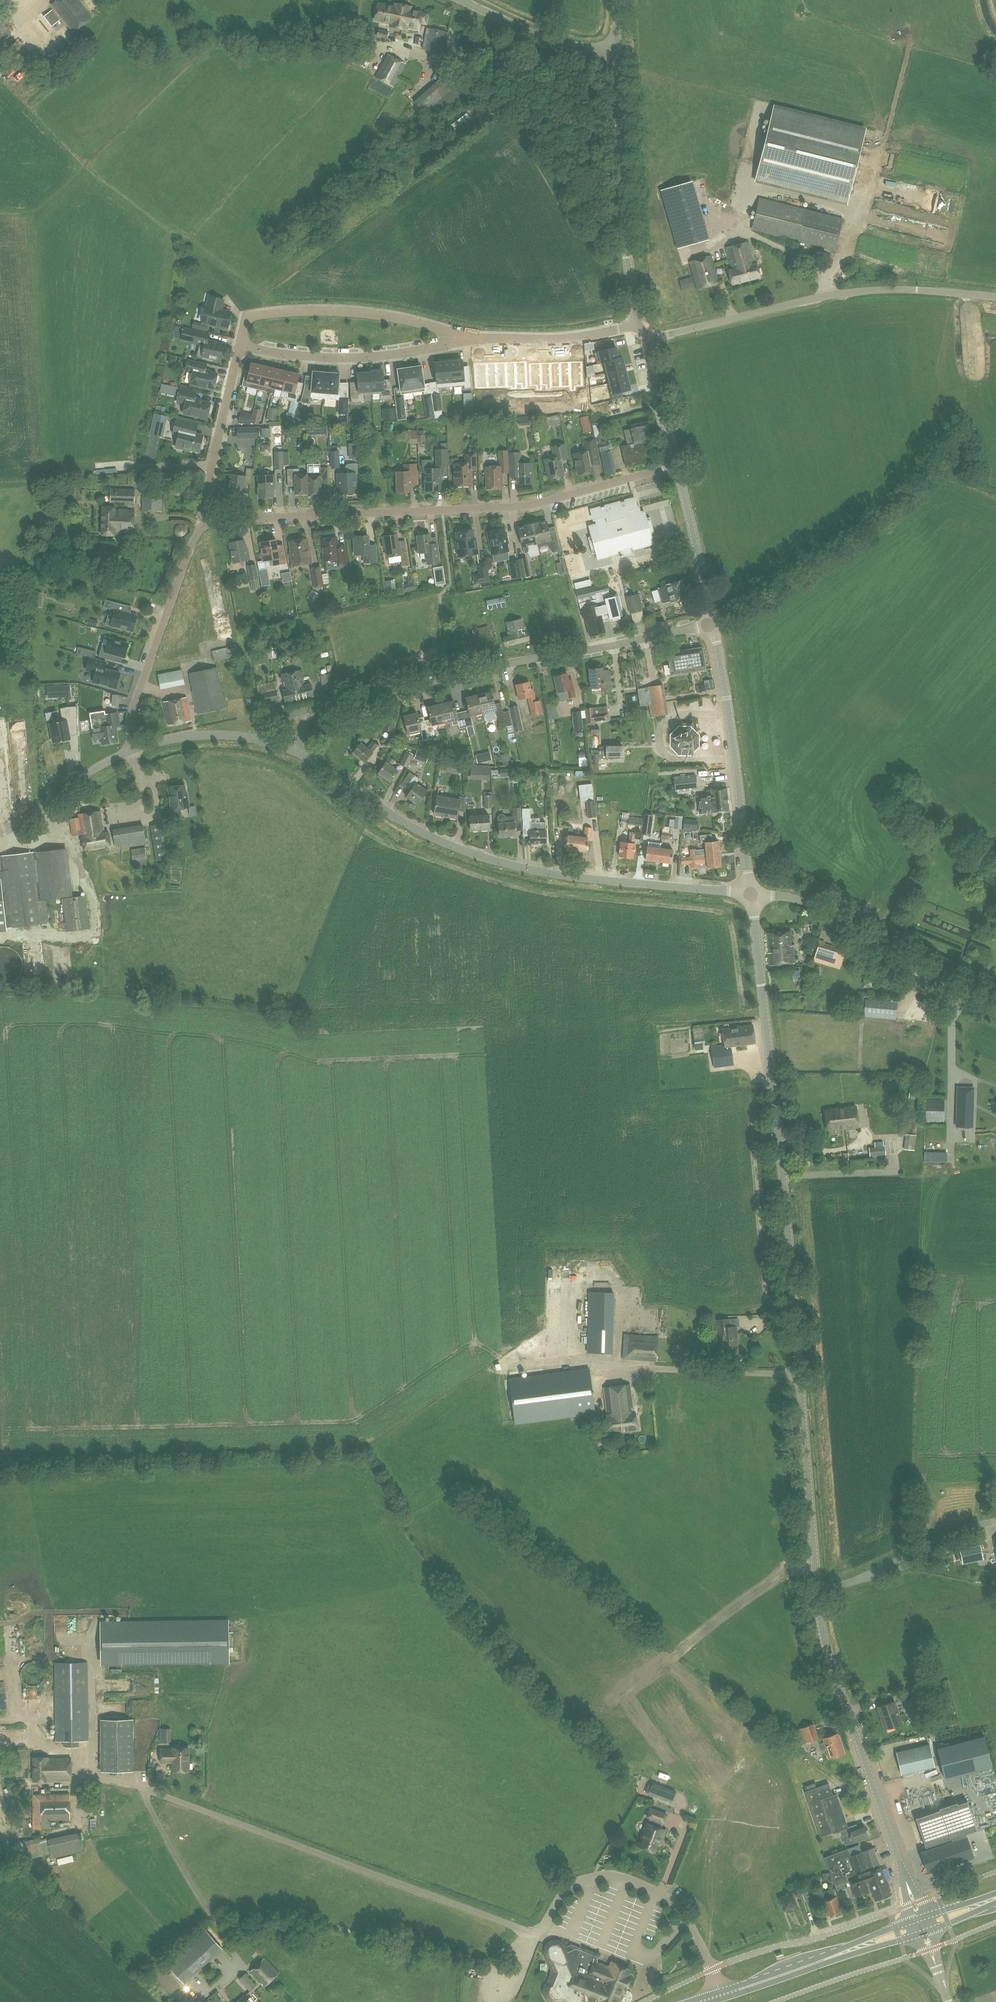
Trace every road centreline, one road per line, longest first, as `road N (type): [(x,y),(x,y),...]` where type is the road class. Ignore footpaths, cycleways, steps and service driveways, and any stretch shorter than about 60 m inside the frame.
road 1 (tertiary): [(920,1919),(821,1614),(751,894)]
road 2 (unclassified): [(714,1968),(680,1909),(628,1878),(570,1886),(540,1938),(134,1784)]
road 3 (unclassified): [(751,894),(564,876),(481,857),(397,822),(291,751)]
road 4 (residential): [(209,521),(499,508),(678,466)]
road 5 (residential): [(291,751),(312,708),(326,701),(715,623)]
road 6 (unclassified): [(995,298),(839,295),(647,339)]
road 7 (tertiary): [(644,325),(627,237),(617,47)]
road 8 (residential): [(240,344),(248,317),(310,311),(403,320),(471,338)]
road 9 (residential): [(136,752),(132,714),(195,535),(209,521)]
road 10 (residential): [(240,344),(374,357),(471,338)]
road 11 (unclassified): [(809,903),(995,1005)]
road 12 (residential): [(209,521),(205,503),(240,344)]
road 13 (residential): [(471,338),(553,339),(644,325)]
road 14 (residential): [(735,757),(674,760),(659,741),(674,715),(728,707)]
road 15 (unclassified): [(617,47),(552,40),(458,0)]
road 16 (tertiary): [(715,623),(678,466)]
road 17 (unclassified): [(136,752),(205,734),(291,751)]
road 18 (unclassified): [(0,831),(136,752)]
road 19 (tertiary): [(751,894),(735,757)]
road 20 (tertiary): [(678,466),(647,339)]

